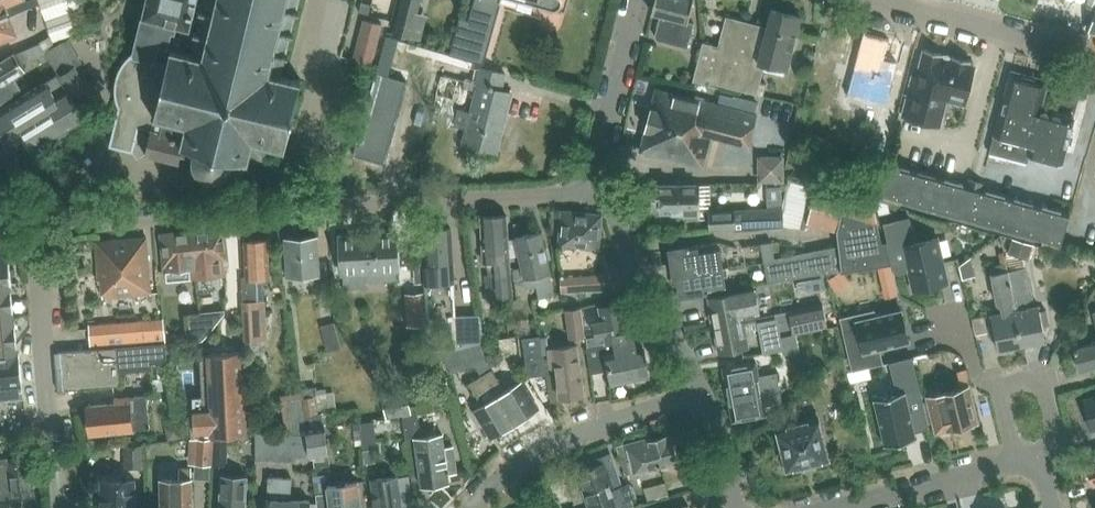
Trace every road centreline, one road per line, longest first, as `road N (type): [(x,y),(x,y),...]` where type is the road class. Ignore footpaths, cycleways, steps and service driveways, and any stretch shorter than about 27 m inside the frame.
road 1 (residential): [(589,186),(551,197),(45,223)]
road 2 (residential): [(58,507),(39,279),(45,223)]
road 3 (residential): [(474,507),(521,461),(696,395)]
road 4 (residential): [(696,395),(608,201),(589,186)]
road 5 (residential): [(1017,470),(998,389),(1043,378),(1063,459),(1044,463)]
road 6 (residential): [(1094,57),(882,0)]
road 7 (residential): [(589,186),(637,0)]
road 8 (residential): [(1017,470),(856,507)]
road 9 (residential): [(744,507),(696,395)]

